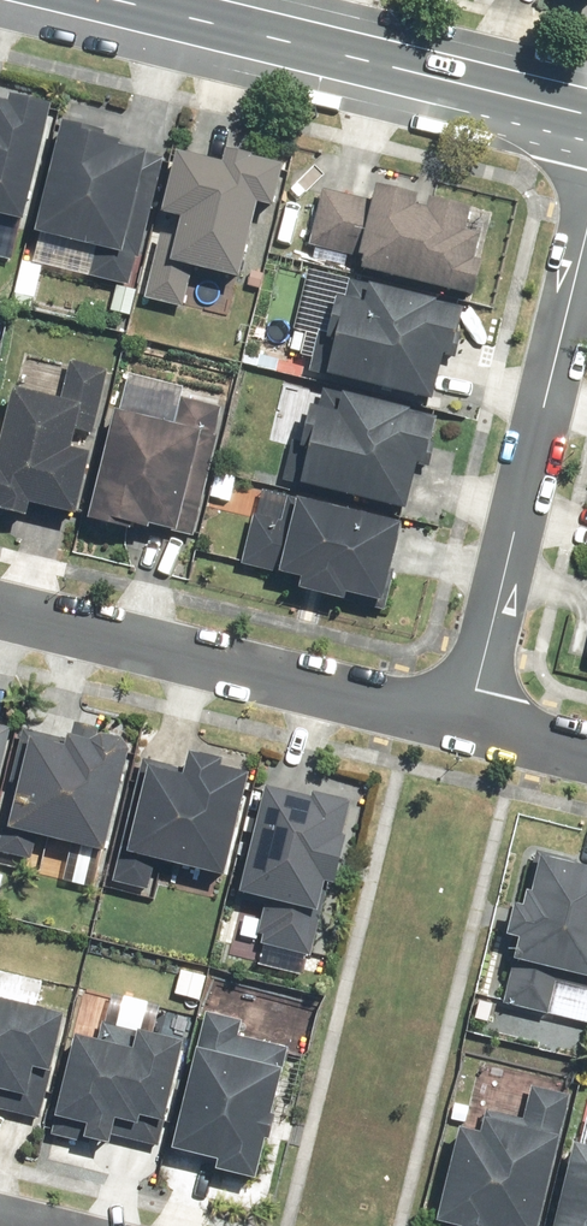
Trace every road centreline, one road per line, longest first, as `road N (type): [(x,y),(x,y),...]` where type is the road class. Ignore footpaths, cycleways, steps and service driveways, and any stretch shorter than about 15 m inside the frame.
road 1 (residential): [(586,221),(469,719)]
road 2 (residential): [(0,606),(469,719)]
road 3 (secondary): [(126,0),(586,110)]
road 4 (residential): [(469,719),(586,751)]

